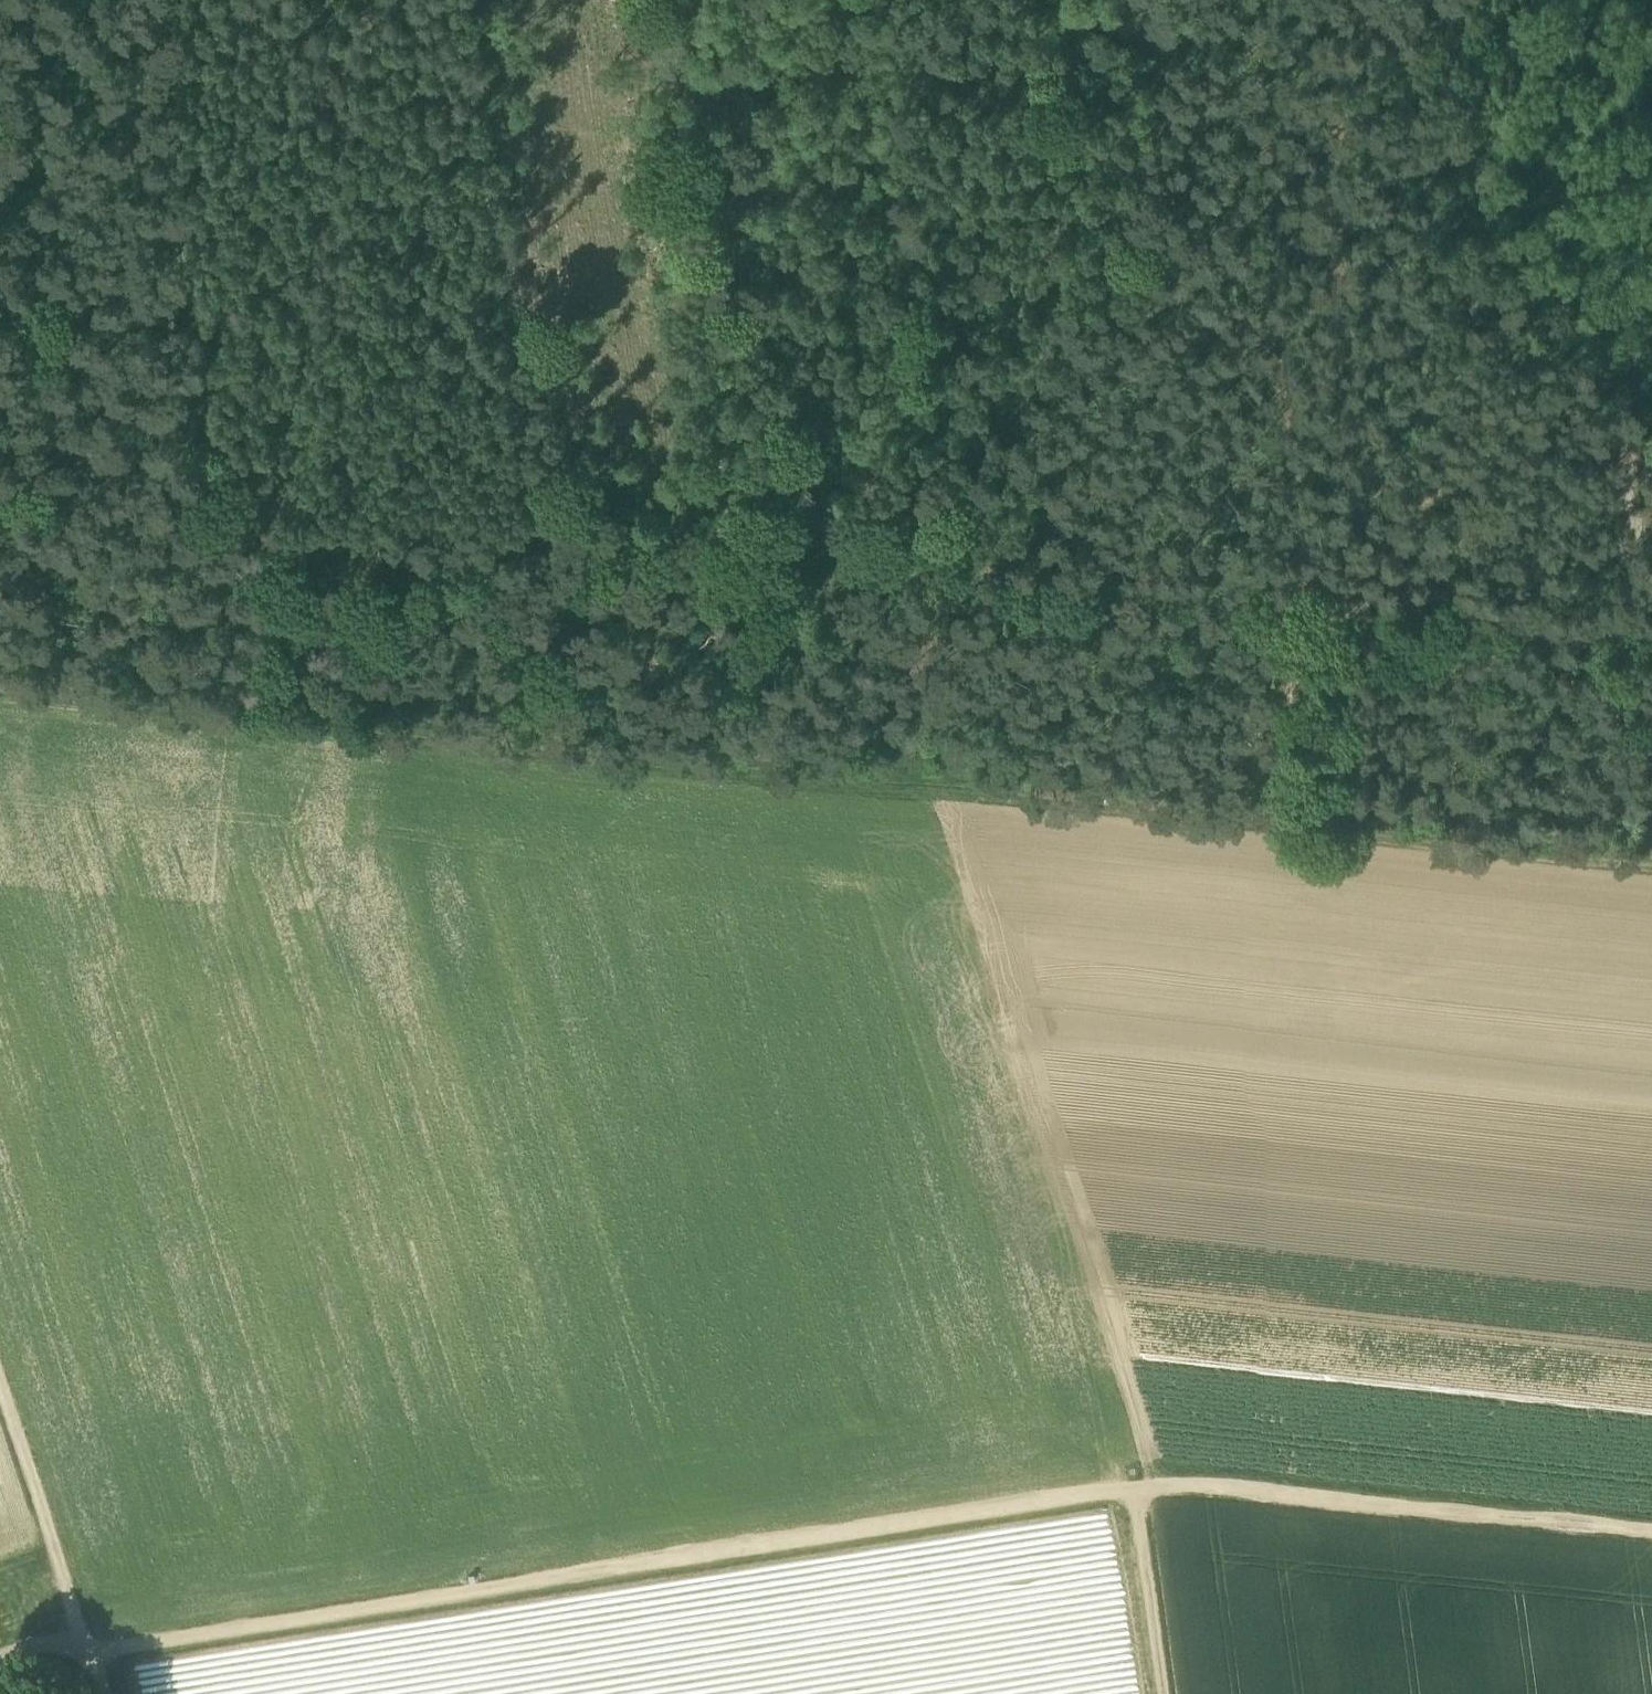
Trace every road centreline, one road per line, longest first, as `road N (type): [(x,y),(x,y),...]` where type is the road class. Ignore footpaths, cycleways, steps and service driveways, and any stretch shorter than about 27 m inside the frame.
road 1 (track): [(1651,865),(0,690)]
road 2 (track): [(0,1399),(84,1652)]
road 3 (track): [(1130,1488),(1160,1693)]

